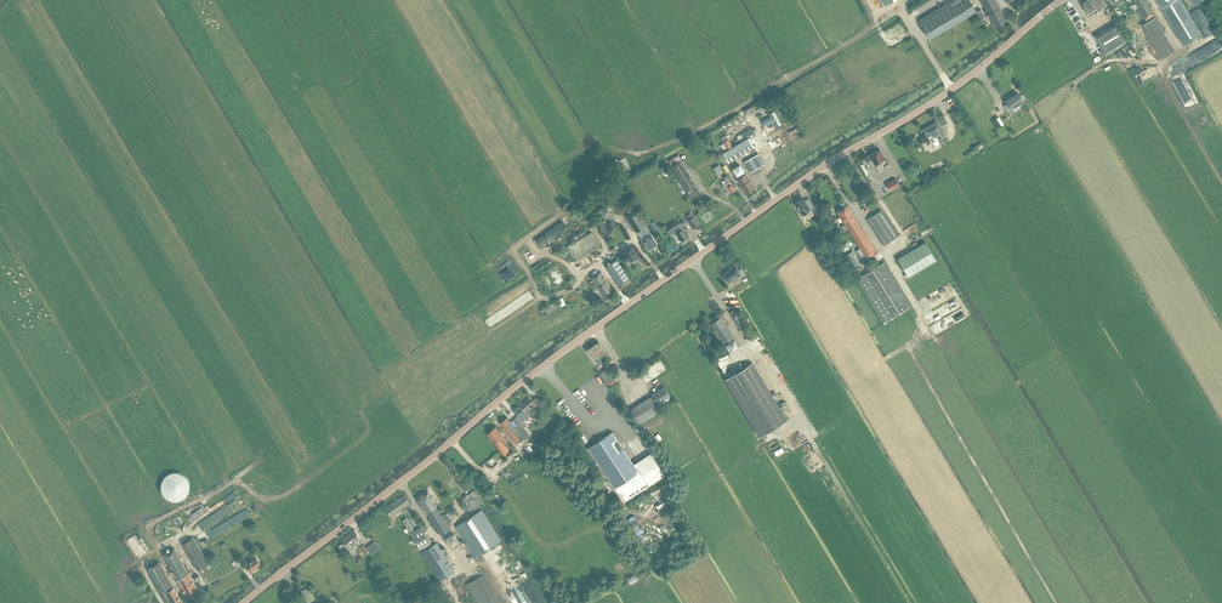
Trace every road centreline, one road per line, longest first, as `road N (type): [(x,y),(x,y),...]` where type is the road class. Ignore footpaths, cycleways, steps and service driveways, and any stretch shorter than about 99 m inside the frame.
road 1 (tertiary): [(244,602),(542,367),(826,164),(951,90),(1062,0)]
road 2 (track): [(120,592),(129,568),(157,550),(150,535),(156,523),(233,481),(264,500),(281,498),(367,434),(362,408)]
road 3 (track): [(585,144),(658,148),(905,9)]
road 4 (track): [(1055,602),(908,346),(884,360)]
road 5 (track): [(909,602),(747,346)]
road 6 (track): [(479,339),(539,299),(516,249),(563,214),(592,225)]
road 7 (track): [(1049,123),(1071,86),(1102,64),(1163,63),(1213,34)]
road 8 (track): [(1221,180),(1173,97),(1163,63)]

